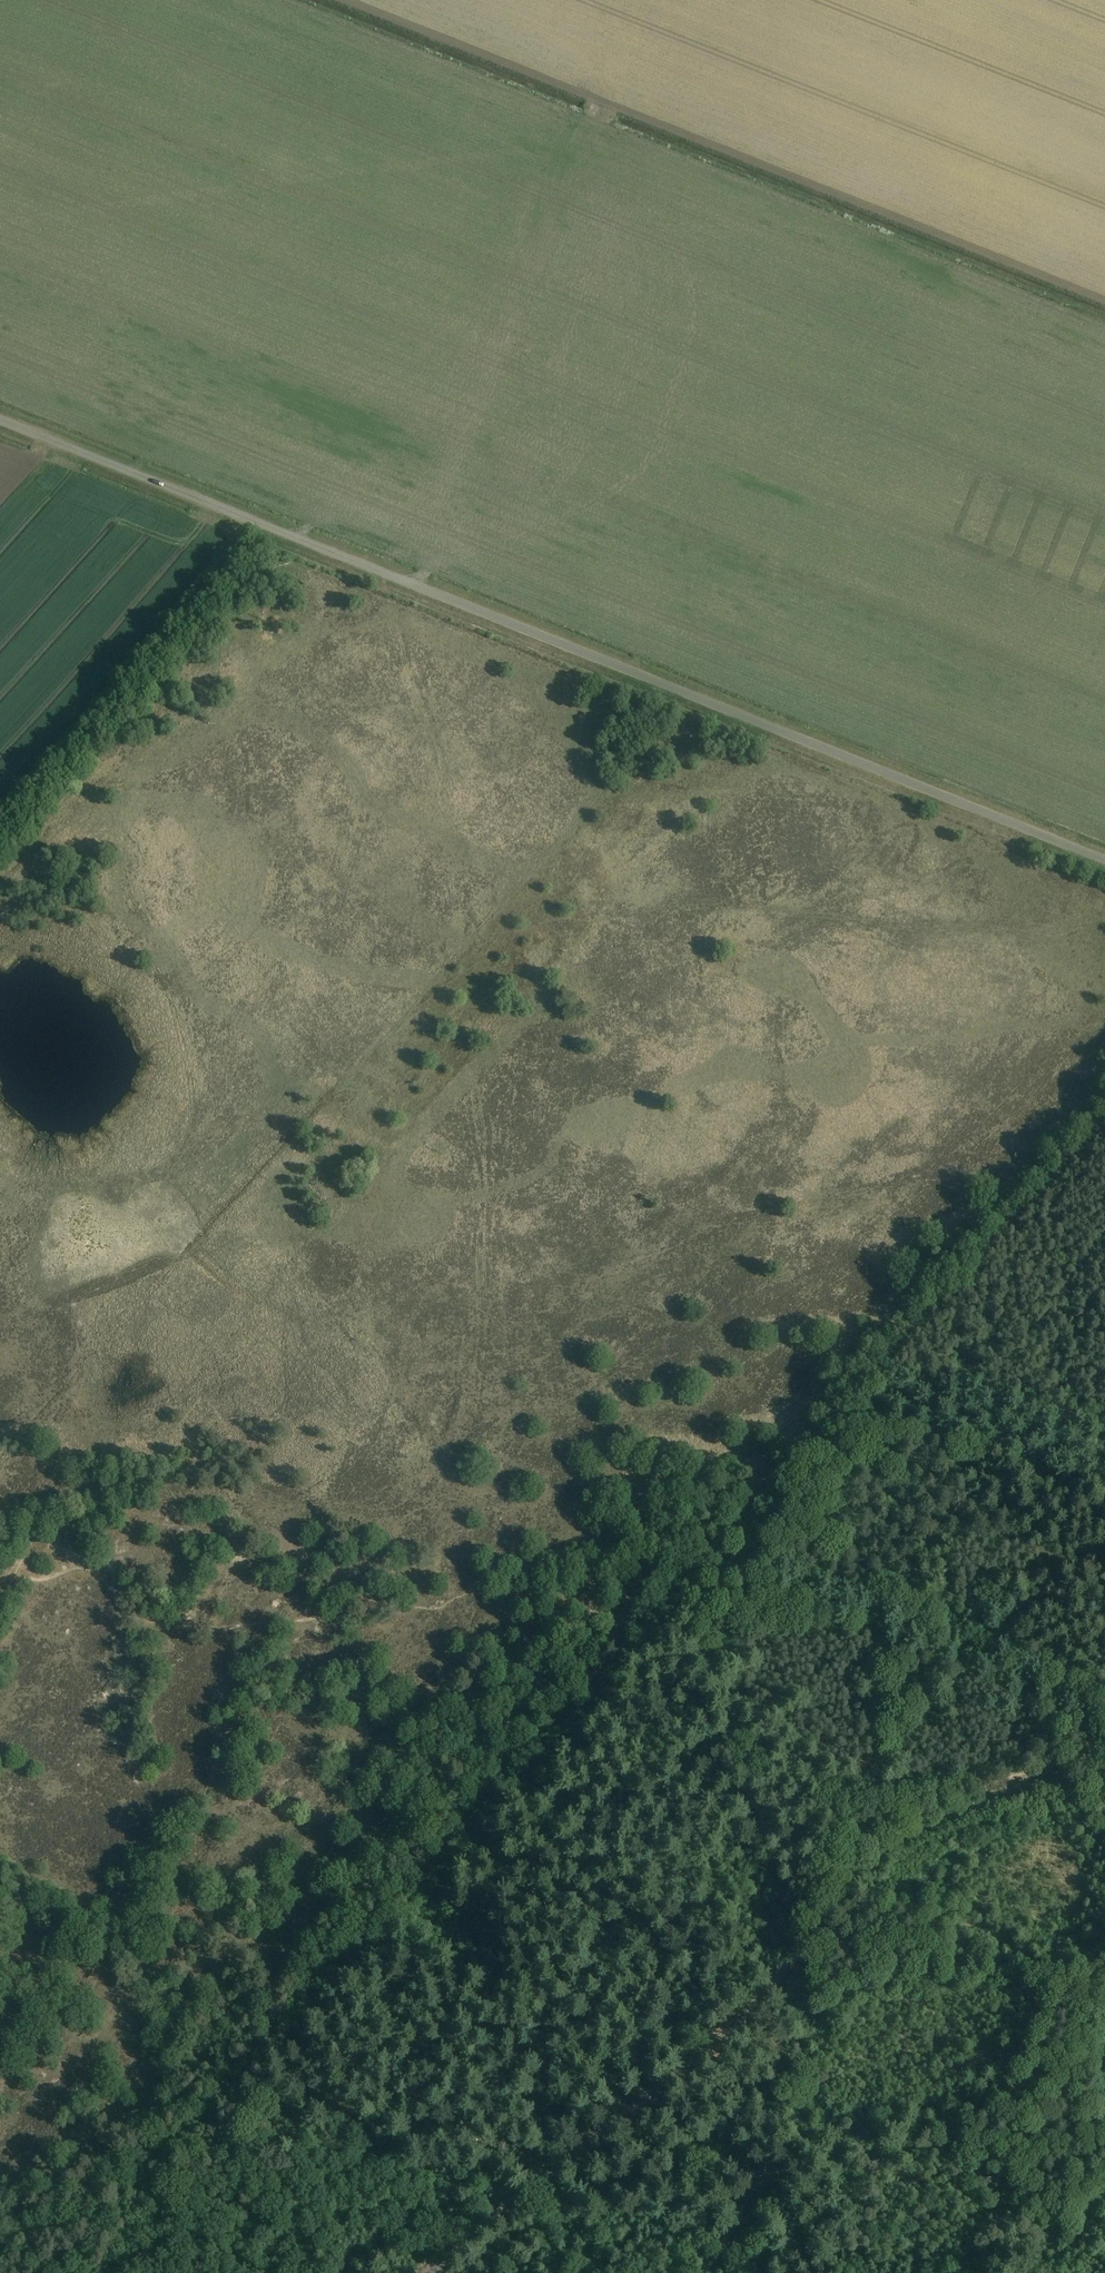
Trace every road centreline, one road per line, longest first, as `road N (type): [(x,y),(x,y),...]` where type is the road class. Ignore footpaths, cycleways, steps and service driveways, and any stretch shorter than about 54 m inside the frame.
road 1 (unclassified): [(1104,858),(0,419)]
road 2 (track): [(50,2272),(712,1549)]
road 3 (unclassified): [(436,2272),(506,2204),(724,2038),(864,1863),(918,1827),(1007,1793),(1104,1739)]
road 4 (track): [(712,1549),(1104,1115)]
road 5 (track): [(712,1549),(1104,1714)]

